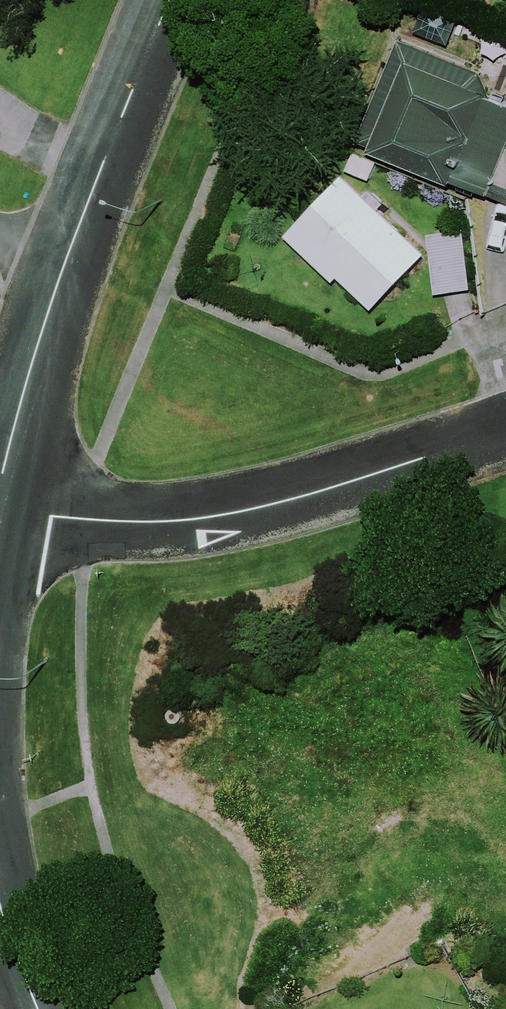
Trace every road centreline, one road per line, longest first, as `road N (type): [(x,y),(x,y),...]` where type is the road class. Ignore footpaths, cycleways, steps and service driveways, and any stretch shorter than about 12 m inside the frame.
road 1 (residential): [(0,513),(138,523),(212,519),(280,506),(505,428)]
road 2 (residential): [(167,0),(22,393),(0,485)]

